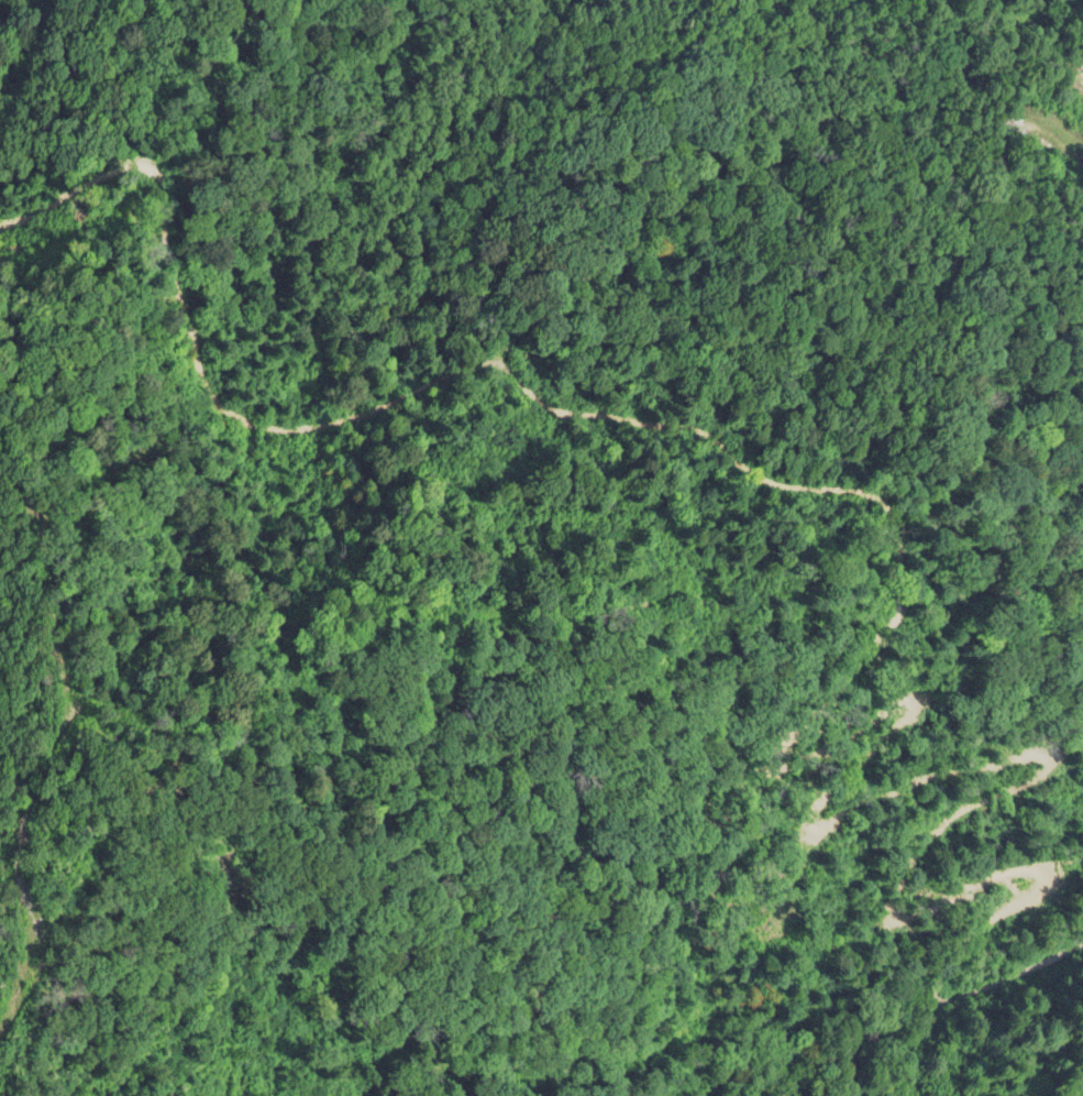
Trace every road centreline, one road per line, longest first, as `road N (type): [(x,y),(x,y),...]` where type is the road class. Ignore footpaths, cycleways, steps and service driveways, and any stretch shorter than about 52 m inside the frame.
road 1 (track): [(0,1014),(63,884),(371,679),(689,683),(1017,857),(1082,866)]

